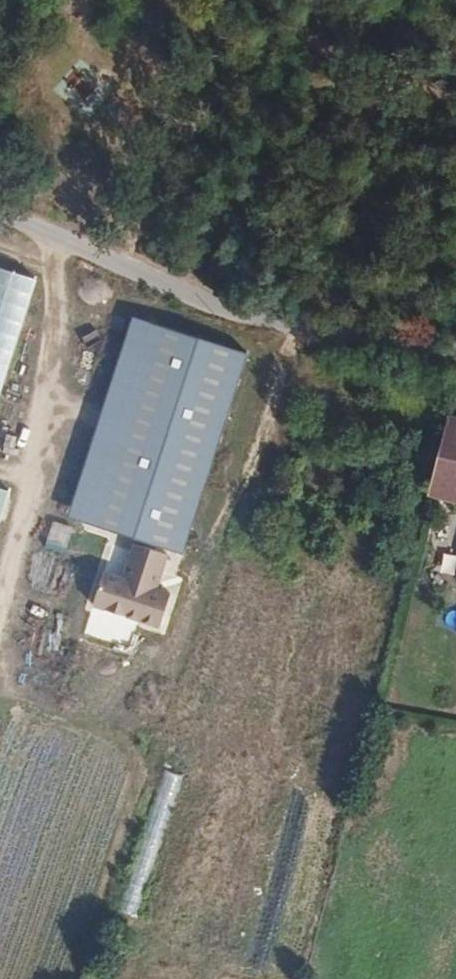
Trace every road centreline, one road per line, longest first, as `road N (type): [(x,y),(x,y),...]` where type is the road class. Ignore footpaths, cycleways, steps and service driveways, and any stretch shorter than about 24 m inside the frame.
road 1 (track): [(0,576),(90,317),(137,309),(266,350),(292,347),(301,329)]
road 2 (unclassified): [(455,352),(301,329),(215,304),(0,216)]
road 3 (track): [(292,347),(164,673),(135,771)]
road 4 (track): [(78,978),(132,826),(138,781),(103,733),(0,683)]

